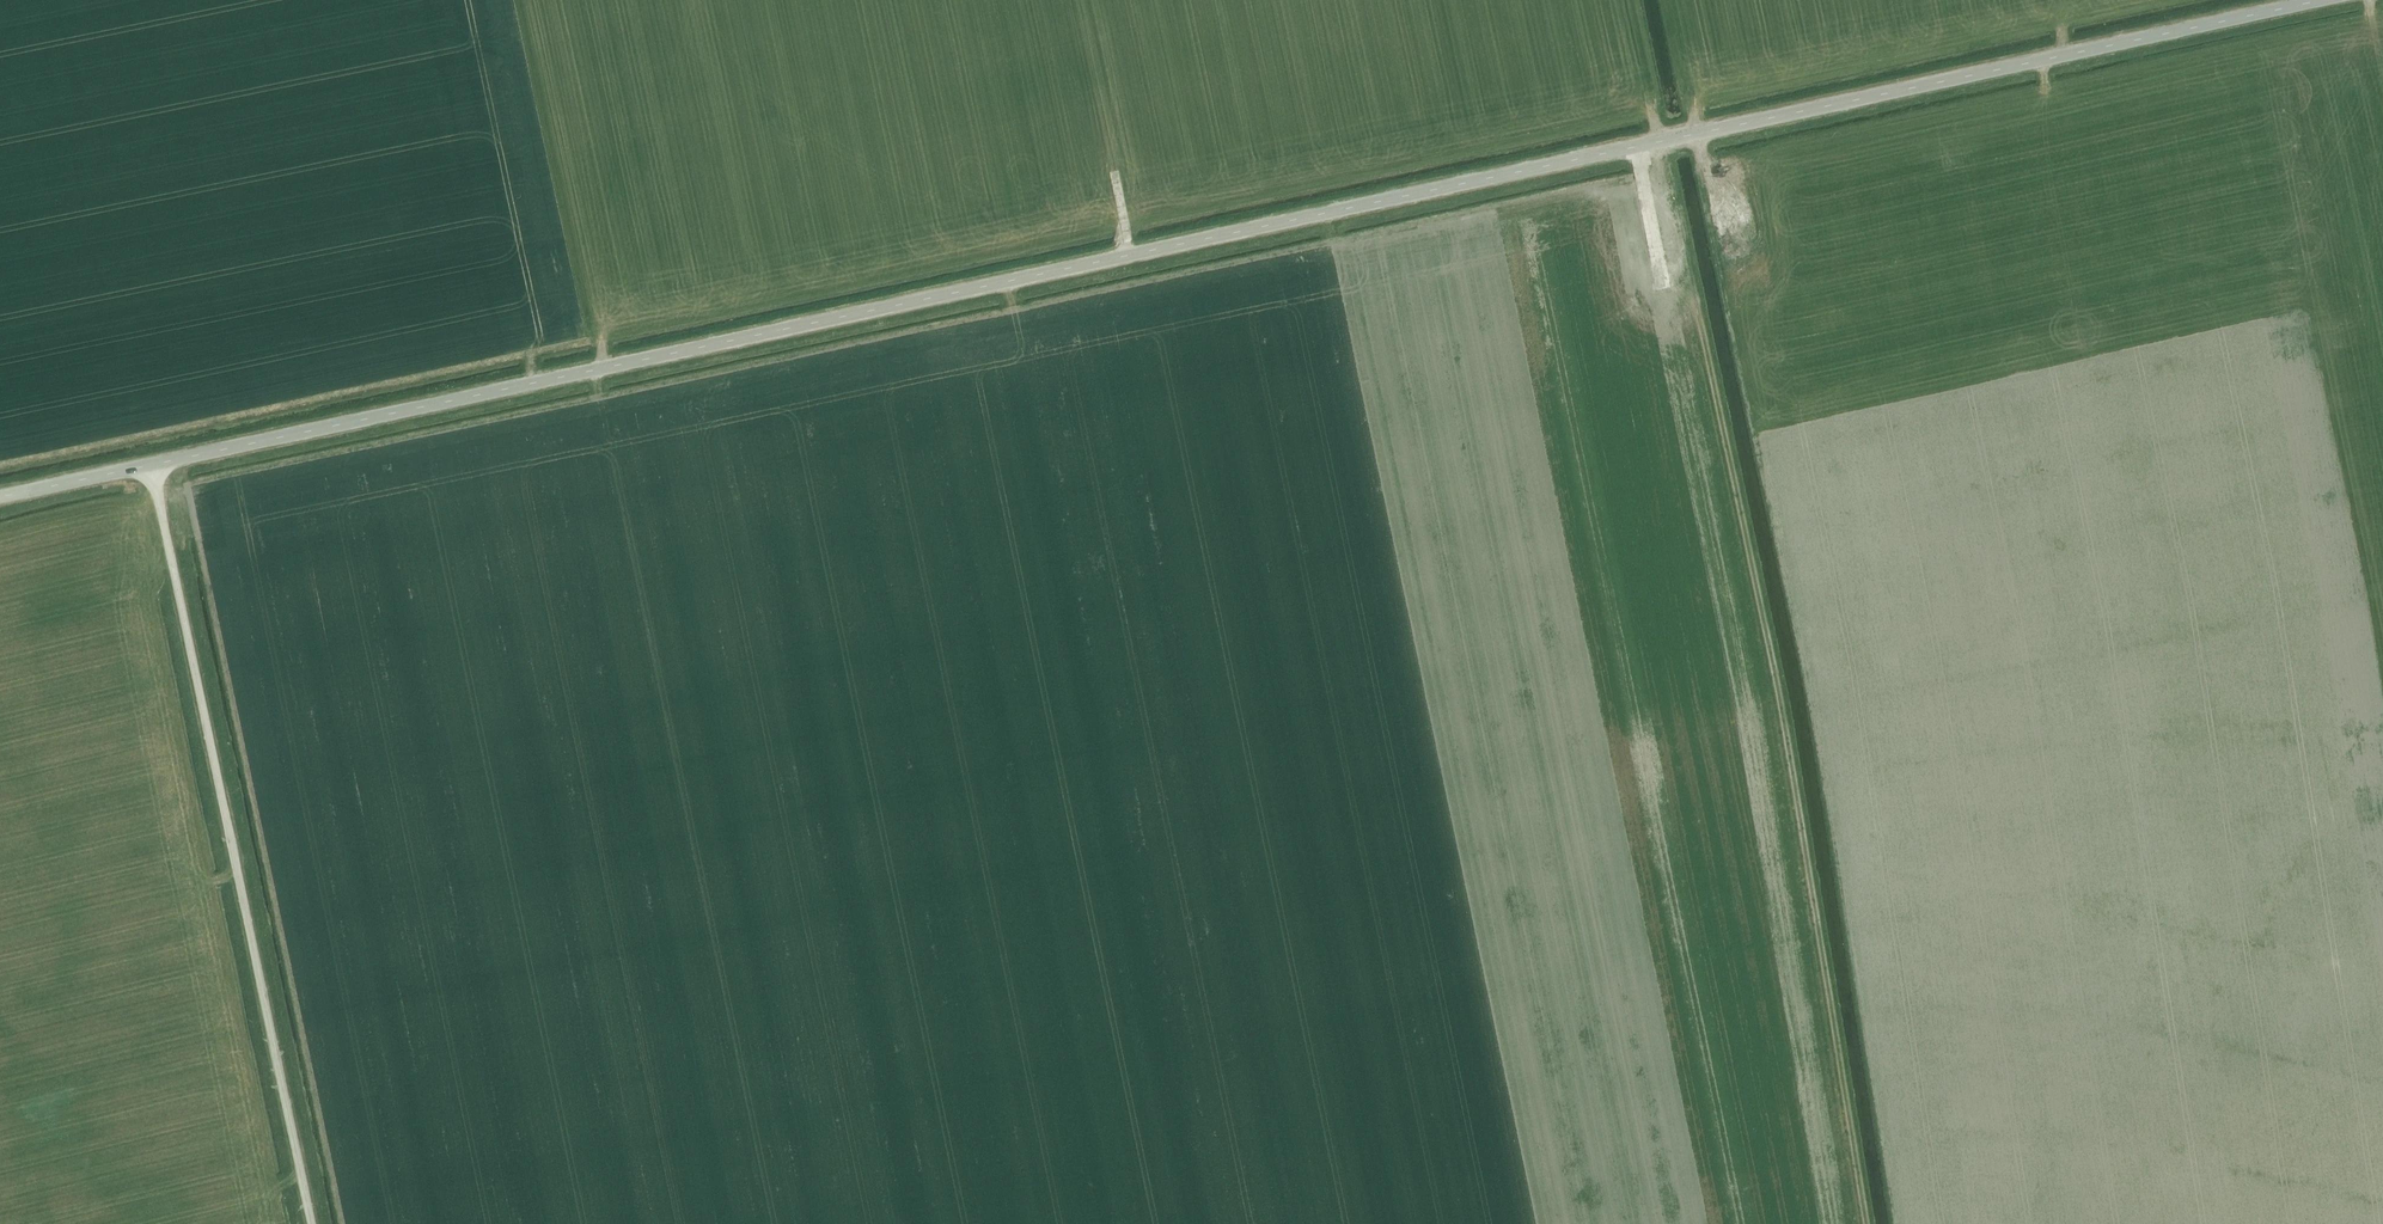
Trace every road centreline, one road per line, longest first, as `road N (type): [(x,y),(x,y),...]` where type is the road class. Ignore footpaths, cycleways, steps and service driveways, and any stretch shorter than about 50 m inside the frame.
road 1 (tertiary): [(0,497),(2335,0)]

